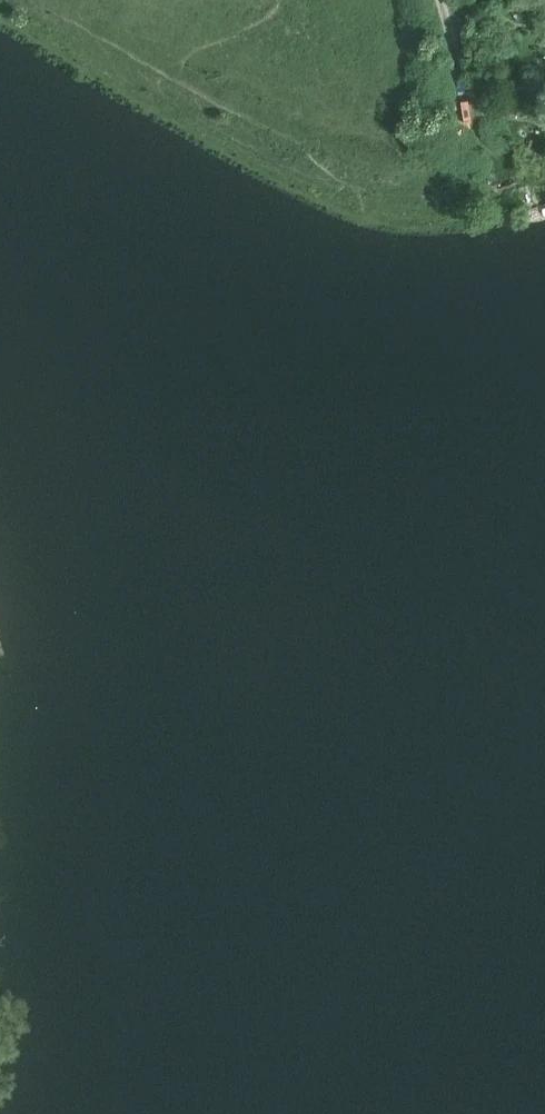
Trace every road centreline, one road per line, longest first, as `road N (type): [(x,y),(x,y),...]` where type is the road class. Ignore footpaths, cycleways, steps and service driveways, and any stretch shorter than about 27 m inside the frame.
road 1 (track): [(510,169),(475,142),(438,0)]

